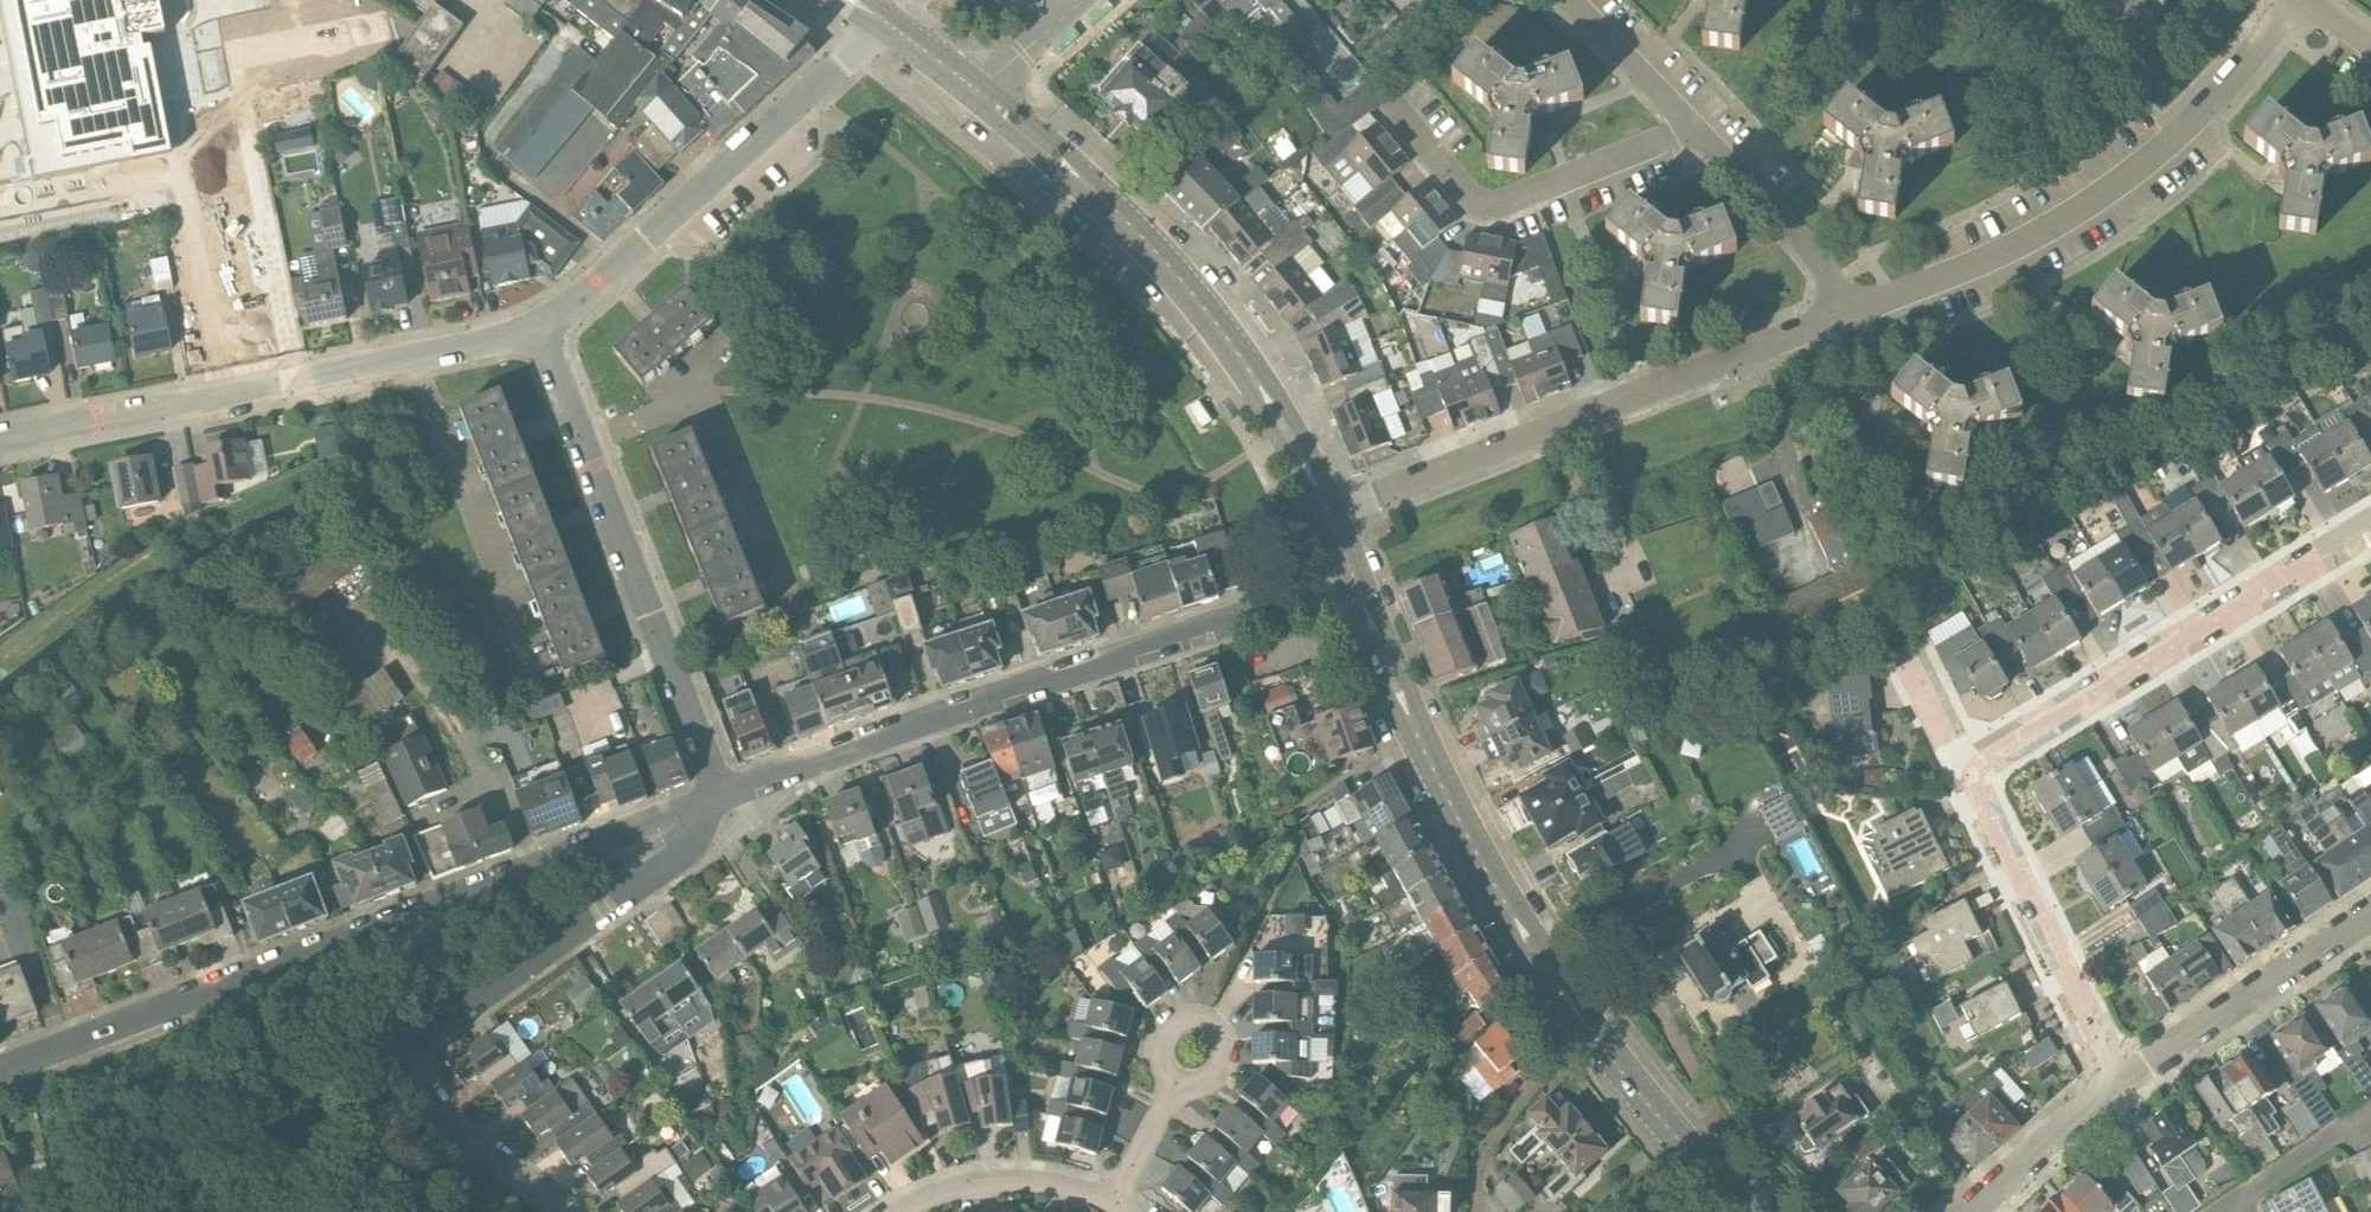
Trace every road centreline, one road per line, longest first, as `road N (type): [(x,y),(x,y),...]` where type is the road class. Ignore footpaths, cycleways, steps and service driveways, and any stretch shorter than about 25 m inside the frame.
road 1 (residential): [(0,1069),(690,808)]
road 2 (residential): [(724,794),(1354,575)]
road 3 (residential): [(1845,316),(1987,258),(2085,205),(2186,125),(2294,0)]
road 4 (tertiary): [(1330,512),(1257,382),(1188,289),(1035,133),(980,91)]
road 5 (residential): [(1330,512),(1845,316)]
road 6 (residential): [(537,325),(497,341),(0,439)]
road 7 (tertiary): [(1589,1030),(1420,748),(1354,575)]
road 8 (residential): [(724,794),(537,325)]
road 9 (residential): [(1963,769),(2370,528)]
road 10 (residential): [(537,325),(882,19)]
road 11 (residential): [(396,1052),(673,861),(695,836),(690,808)]
road 12 (residential): [(1696,130),(1515,200),(1485,205),(1464,193),(1390,105)]
road 13 (residential): [(2118,1084),(1963,769)]
road 14 (residential): [(2118,1084),(2370,915)]
road 15 (residential): [(166,1211),(396,1052)]
road 16 (residential): [(1845,316),(1823,263),(1696,130)]
road 17 (tertiary): [(1744,1211),(1589,1030)]
road 18 (residential): [(560,1211),(434,1107),(396,1052)]
road 19 (residential): [(1113,1204),(1031,1180),(943,1190),(897,1211)]
road 20 (residential): [(1476,1211),(1481,1160),(1493,1136),(1589,1030)]
road 21 (residential): [(1183,1087),(1206,1086),(1228,1059),(1224,1036),(1208,1020),(1182,1018),(1161,1034),(1157,1060),(1175,1084)]
road 22 (residential): [(1970,1211),(2118,1084)]
road 23 (residential): [(1696,130),(1570,0)]
road 24 (residential): [(980,91),(1086,0)]
road 25 (residential): [(1113,1204),(1175,1084)]
road 26 (residential): [(1963,769),(1905,649)]
road 27 (tertiary): [(980,91),(882,19)]

